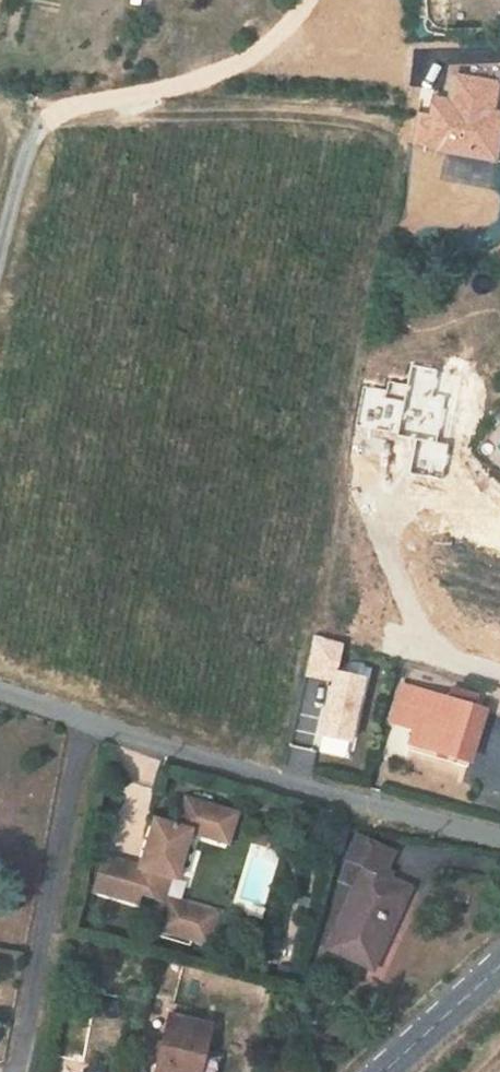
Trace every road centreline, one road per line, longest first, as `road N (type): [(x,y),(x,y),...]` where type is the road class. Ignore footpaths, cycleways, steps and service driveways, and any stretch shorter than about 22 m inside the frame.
road 1 (residential): [(0,691),(499,834)]
road 2 (unclassified): [(0,237),(16,174),(42,126),(85,106),(161,93),(248,62),(308,0)]
road 3 (secondary): [(382,1071),(499,967)]

